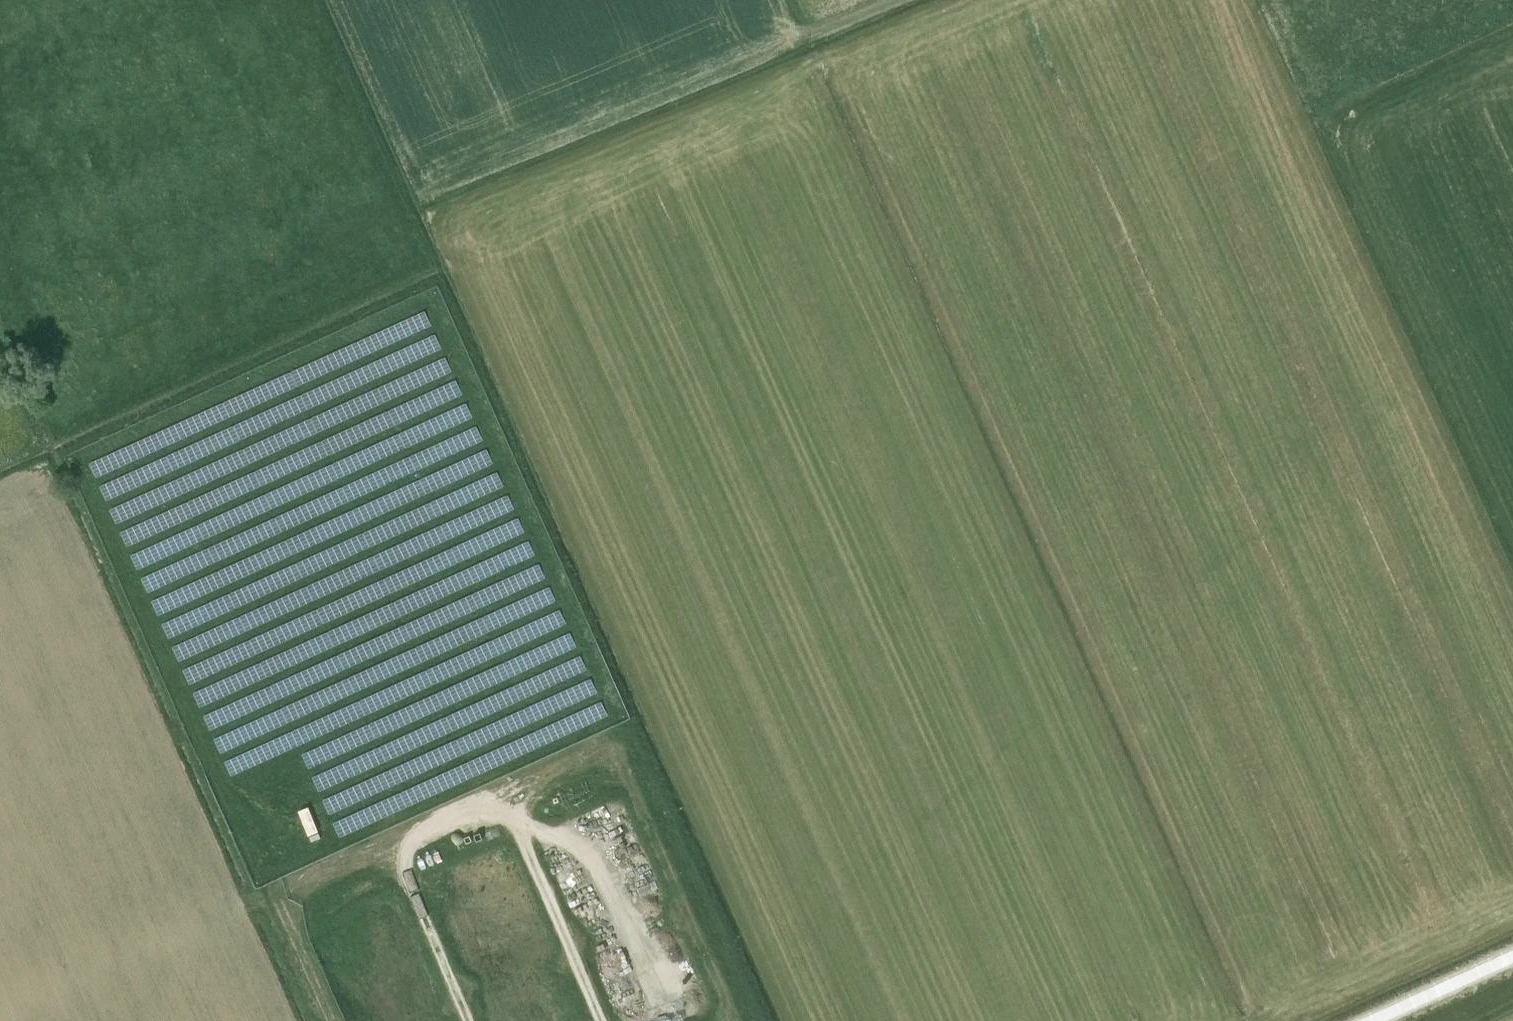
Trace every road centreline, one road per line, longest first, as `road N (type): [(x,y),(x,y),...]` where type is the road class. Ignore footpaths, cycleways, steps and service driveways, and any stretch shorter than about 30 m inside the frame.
road 1 (unclassified): [(1371,1020),(1512,955)]

